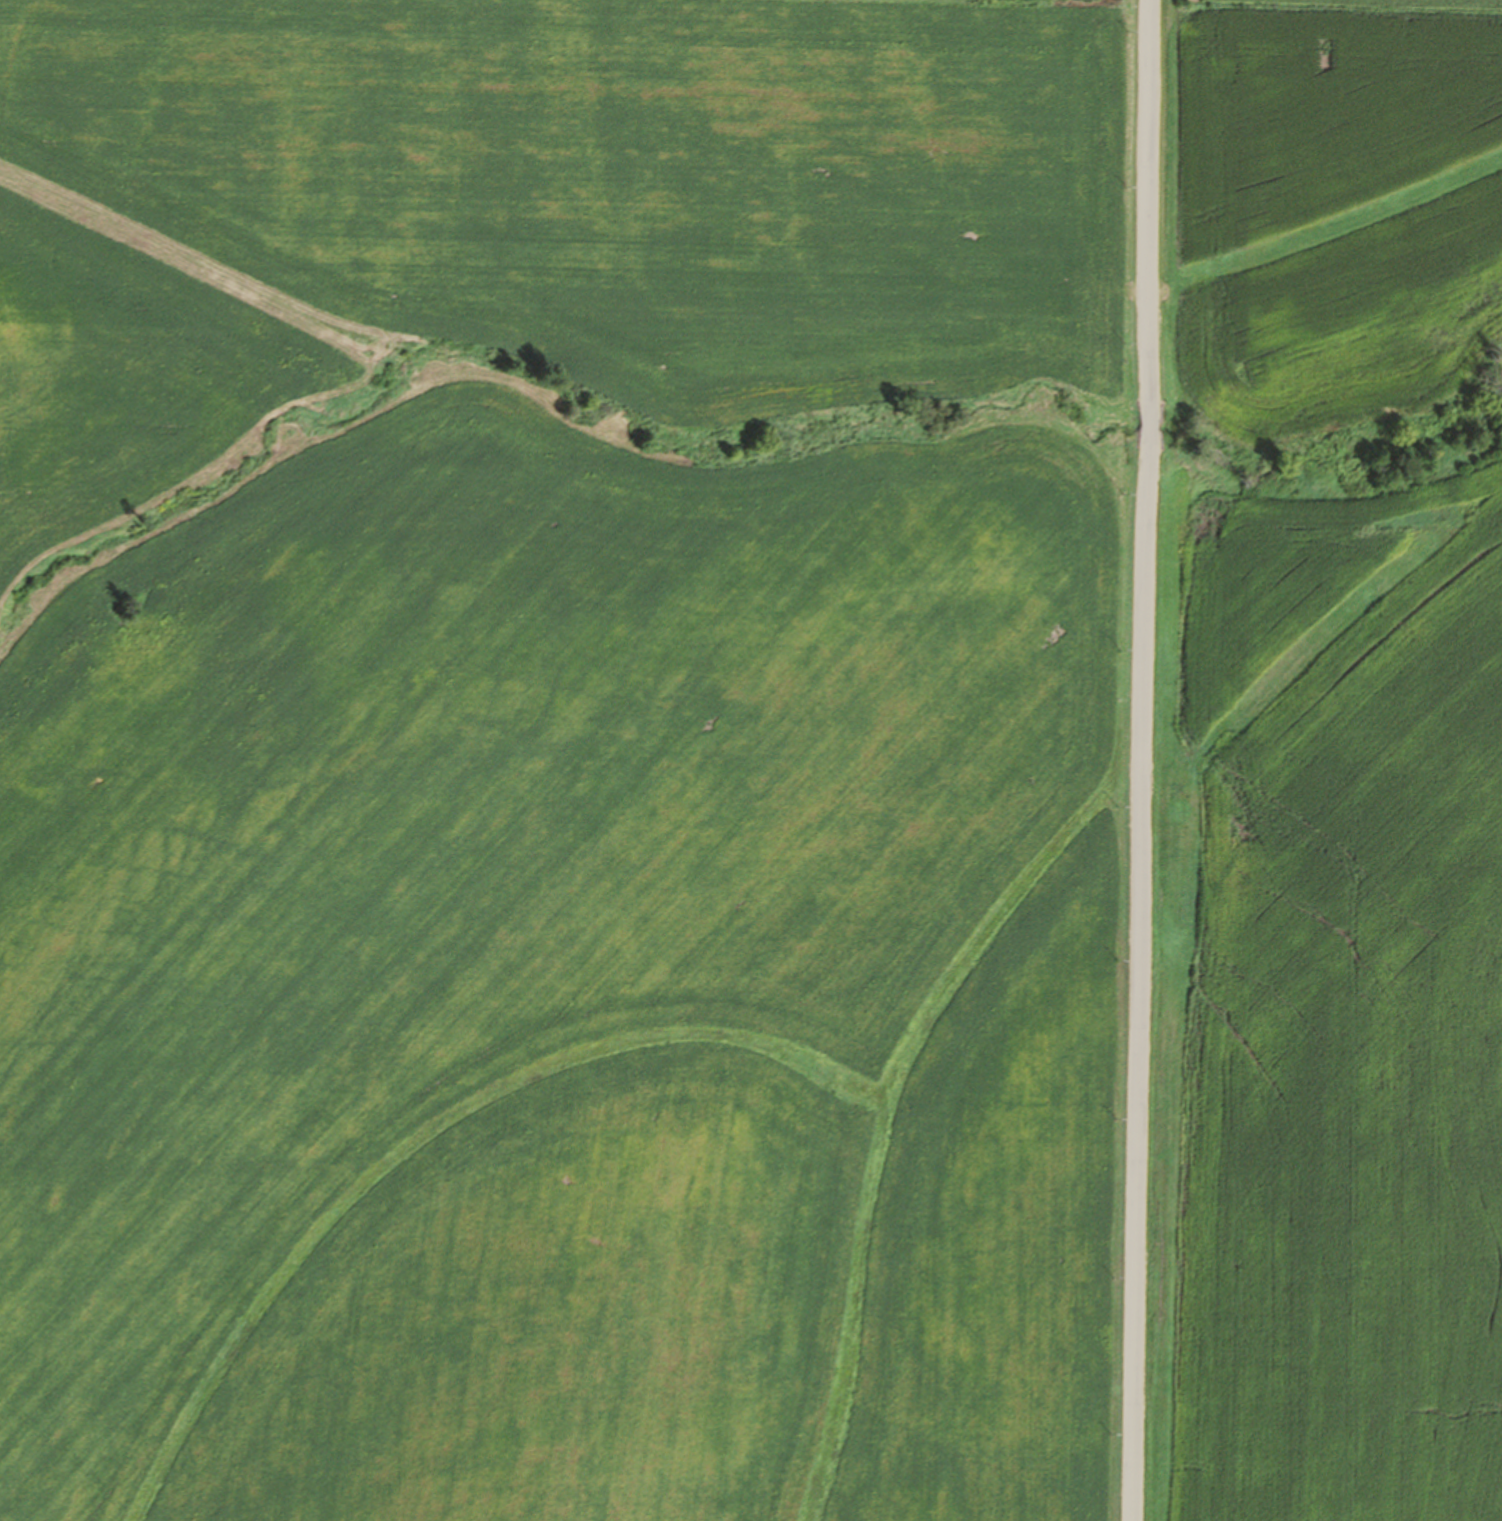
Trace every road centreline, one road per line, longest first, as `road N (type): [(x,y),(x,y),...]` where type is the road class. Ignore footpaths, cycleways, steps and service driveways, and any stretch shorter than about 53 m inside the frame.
road 1 (secondary): [(1135,1520),(1149,0)]

